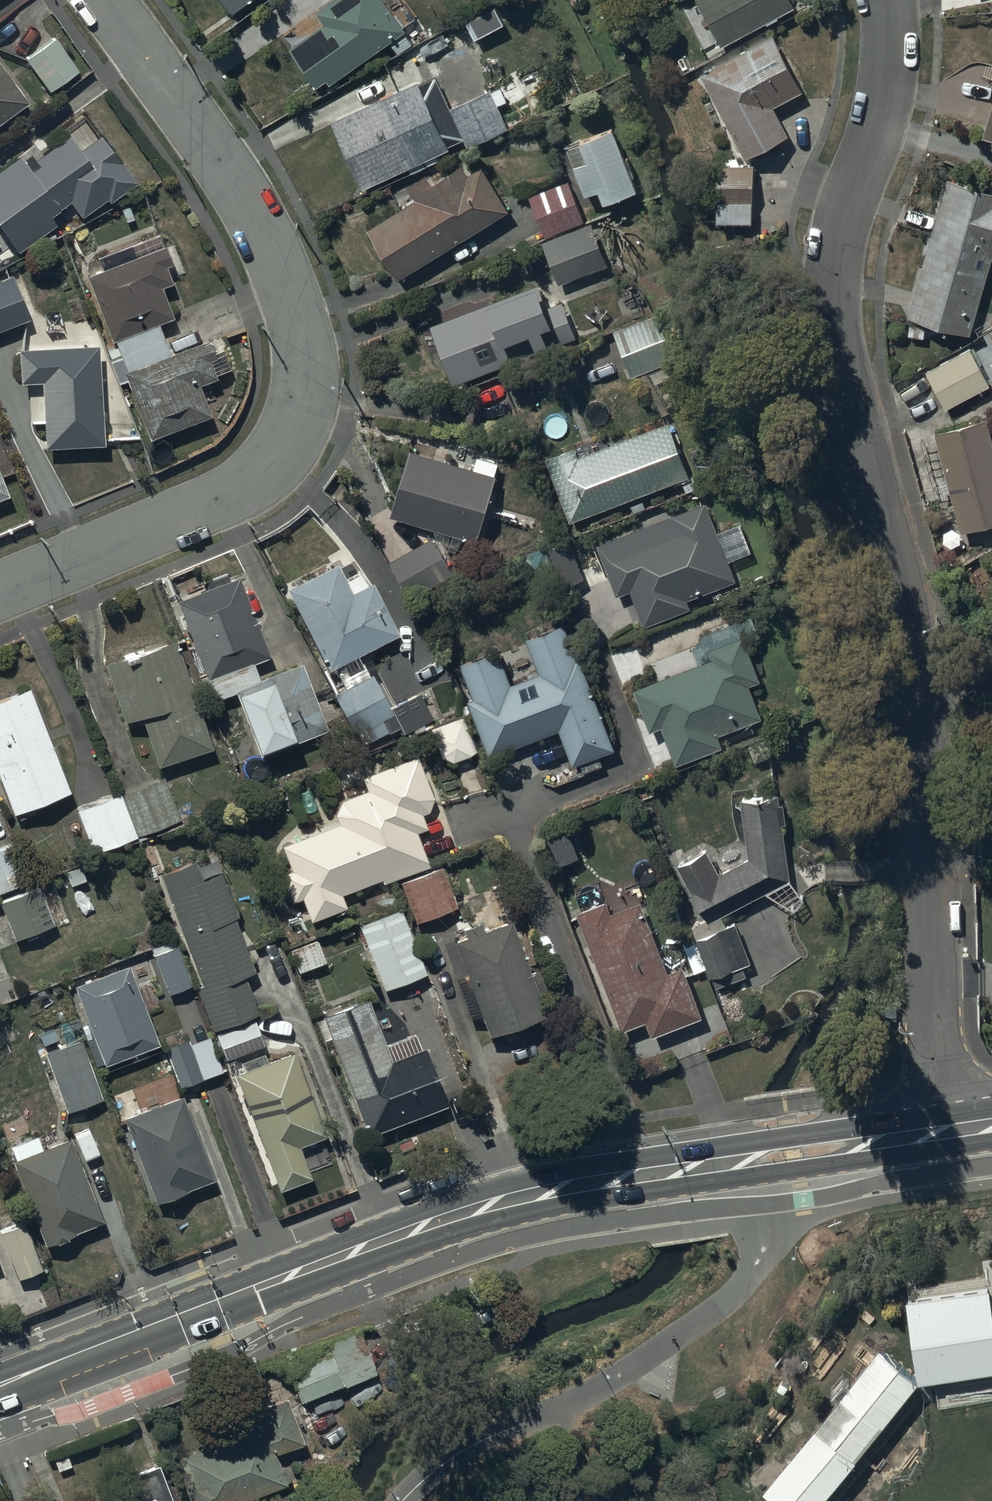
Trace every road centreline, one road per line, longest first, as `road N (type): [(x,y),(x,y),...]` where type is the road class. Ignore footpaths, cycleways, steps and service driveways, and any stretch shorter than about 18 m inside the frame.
road 1 (residential): [(947,1133),(911,670),(839,362),(839,263),(885,102),(878,0)]
road 2 (residential): [(110,0),(255,211),(295,304),(303,395),(294,433),(261,474),(0,590)]
road 3 (secondary): [(0,1387),(421,1227),(647,1175)]
road 4 (residential): [(509,812),(647,1175)]
road 5 (secondary): [(647,1175),(947,1133)]

